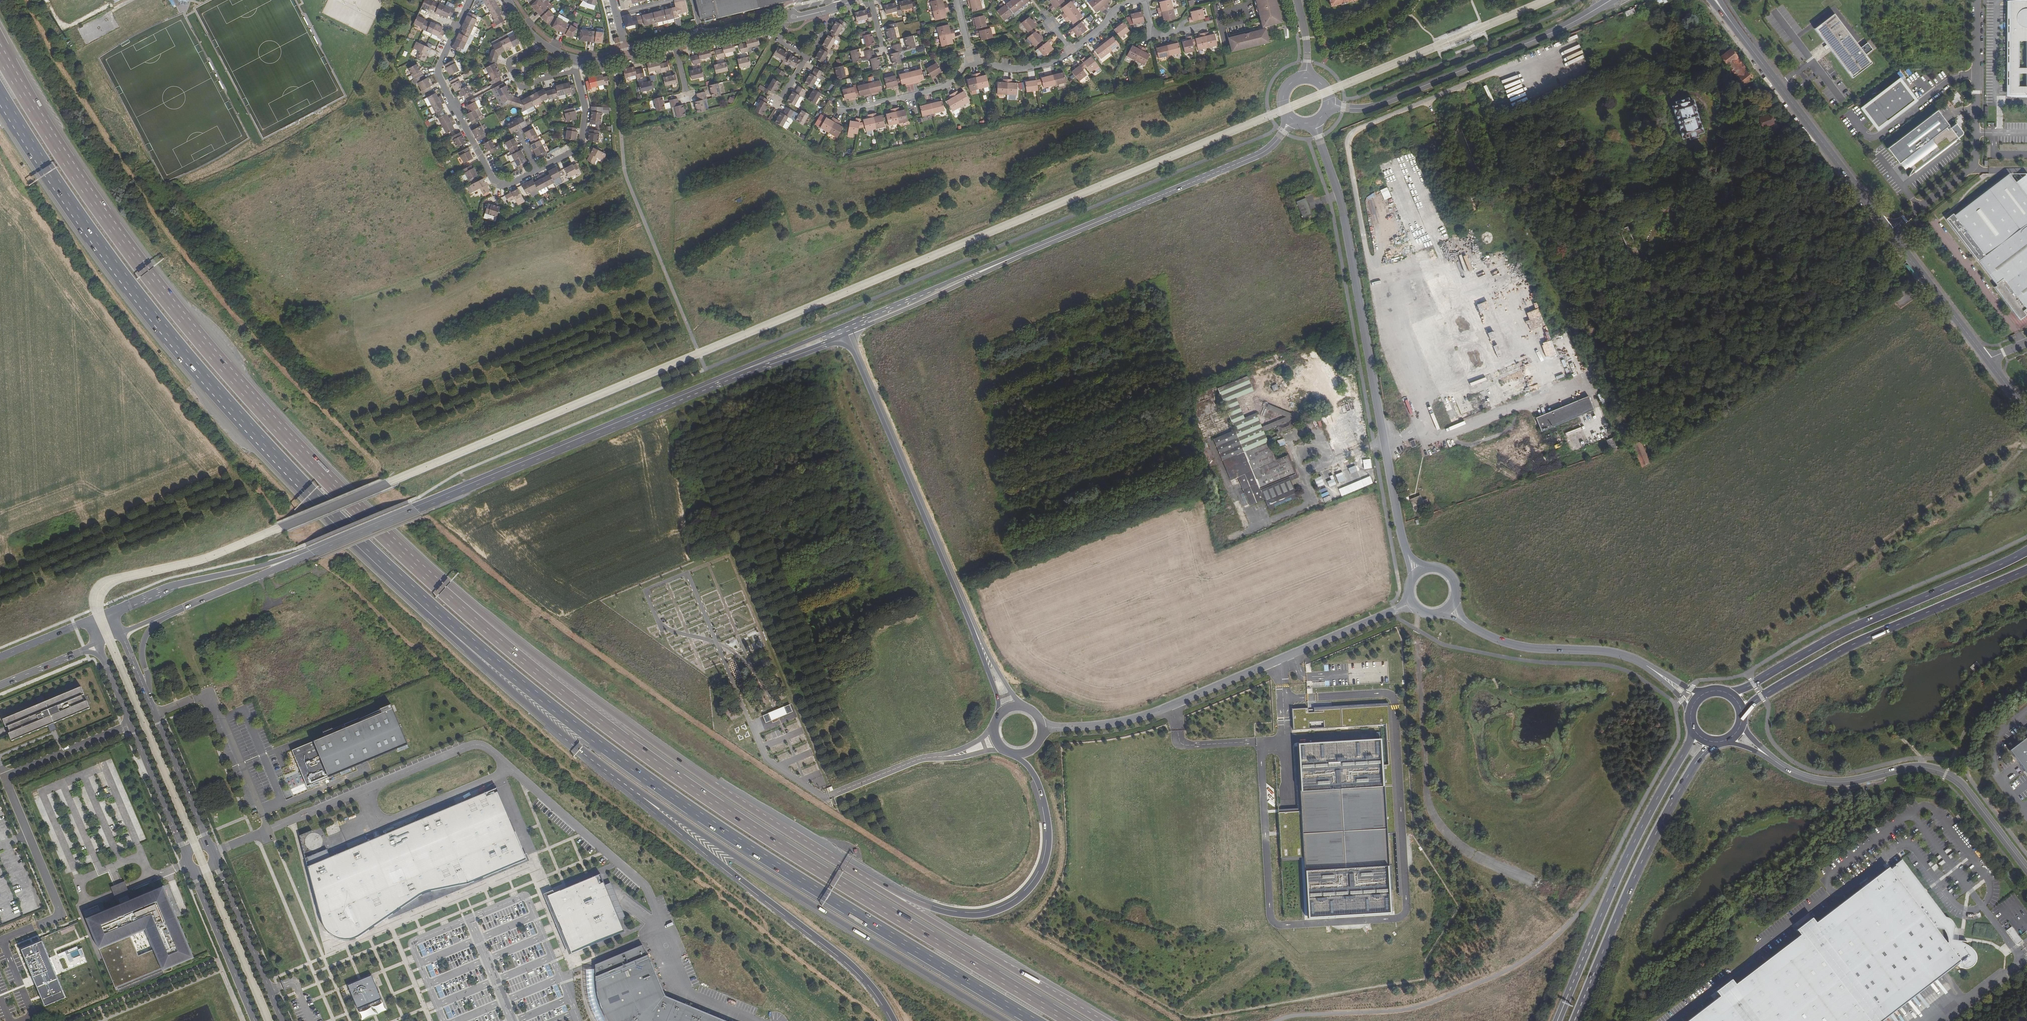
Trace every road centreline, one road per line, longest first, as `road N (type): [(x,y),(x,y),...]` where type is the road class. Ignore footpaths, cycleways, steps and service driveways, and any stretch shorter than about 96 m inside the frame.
road 1 (motorway): [(313,493),(509,673),(615,756),(1035,1020)]
road 2 (motorway): [(1069,1020),(677,778),(442,591)]
road 3 (motorway): [(442,591),(221,367),(60,152),(0,51)]
road 4 (secondary): [(846,329),(316,549)]
road 5 (motorway): [(0,92),(121,276),(205,381),(313,493)]
road 6 (motorway): [(861,878),(697,775),(442,591)]
road 7 (secondary): [(1291,118),(1264,152),(846,329)]
road 8 (tertiary): [(1417,572),(1399,525),(1345,213),(1314,122)]
road 9 (motorway): [(313,493),(326,518),(504,684),(645,795)]
road 10 (motorway): [(645,795),(834,922),(1002,1020)]
road 11 (tertiary): [(1414,604),(1139,717),(1042,728)]
road 12 (unclassified): [(1735,734),(1816,780),(1911,767),(1946,773),(2026,869)]
road 13 (motorway): [(645,795),(860,974),(894,1020)]
road 14 (tertiary): [(846,329),(979,638)]
road 15 (primary): [(2026,551),(1845,631),(1729,693)]
road 16 (motorway): [(1016,753),(1038,784),(1047,846),(1034,882),(1013,902),(961,914),(861,878)]
road 17 (primary): [(1742,711),(1852,643),(2026,570)]
road 18 (primary): [(1575,1020),(1656,833),(1714,742)]
road 19 (unclassified): [(39,925),(61,916),(5,776),(131,724)]
road 20 (secondary): [(1611,0),(1378,105),(1329,102)]
road 21 (primary): [(1692,726),(1565,1001)]
road 22 (motorway): [(1100,1020),(861,878)]
road 23 (unclassified): [(1976,0),(1975,162),(1890,232)]
road 24 (tertiary): [(1667,680),(1618,654),(1517,646),(1448,606)]
road 25 (secondary): [(1890,232),(1753,51)]
road 26 (residential): [(536,171),(509,185),(494,182),(439,76),(457,29)]
road 27 (secondary): [(316,549),(178,585),(111,613)]
road 28 (tertiary): [(283,1020),(215,860)]
road 29 (tertiary): [(192,869),(254,1020)]
road 30 (secondary): [(1987,360),(1890,232)]
road 31 (tertiary): [(208,845),(148,698)]
road 32 (secondary): [(184,607),(316,549)]
road 33 (residential): [(971,59),(938,89),(841,111)]
road 34 (tertiary): [(131,724),(186,857)]
road 35 (residential): [(576,71),(585,104),(582,144),(536,171)]
road 36 (residential): [(539,41),(511,60),(519,89),(576,71)]

